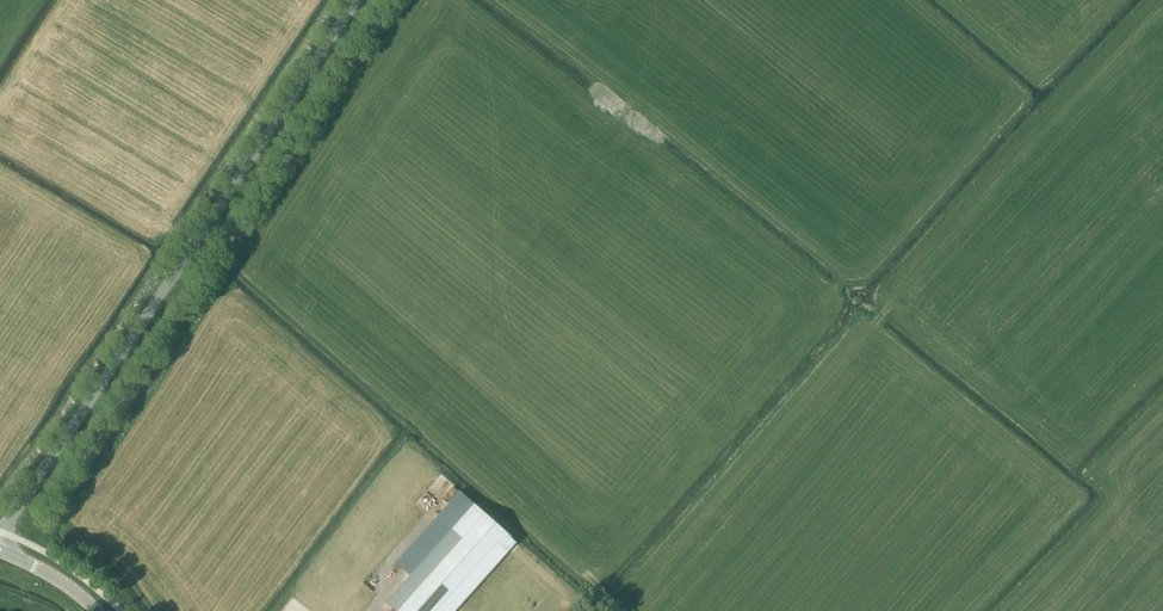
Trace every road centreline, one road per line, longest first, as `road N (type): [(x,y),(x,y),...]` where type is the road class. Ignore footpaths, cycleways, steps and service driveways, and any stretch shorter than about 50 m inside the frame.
road 1 (unclassified): [(0,540),(357,0)]

